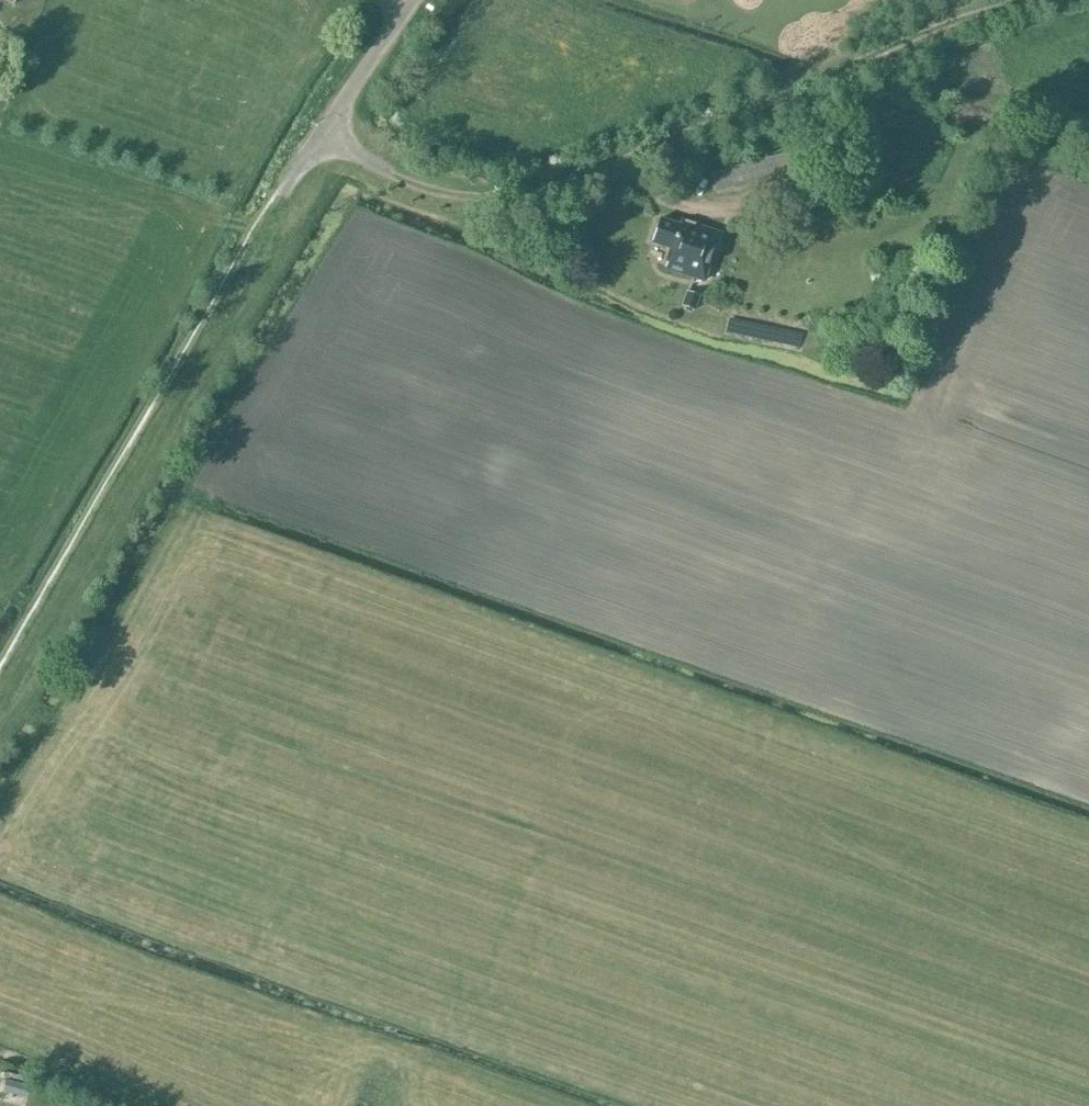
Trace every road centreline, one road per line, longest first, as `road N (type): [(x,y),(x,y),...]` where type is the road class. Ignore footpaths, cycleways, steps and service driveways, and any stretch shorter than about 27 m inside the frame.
road 1 (unclassified): [(323,139),(407,0)]

